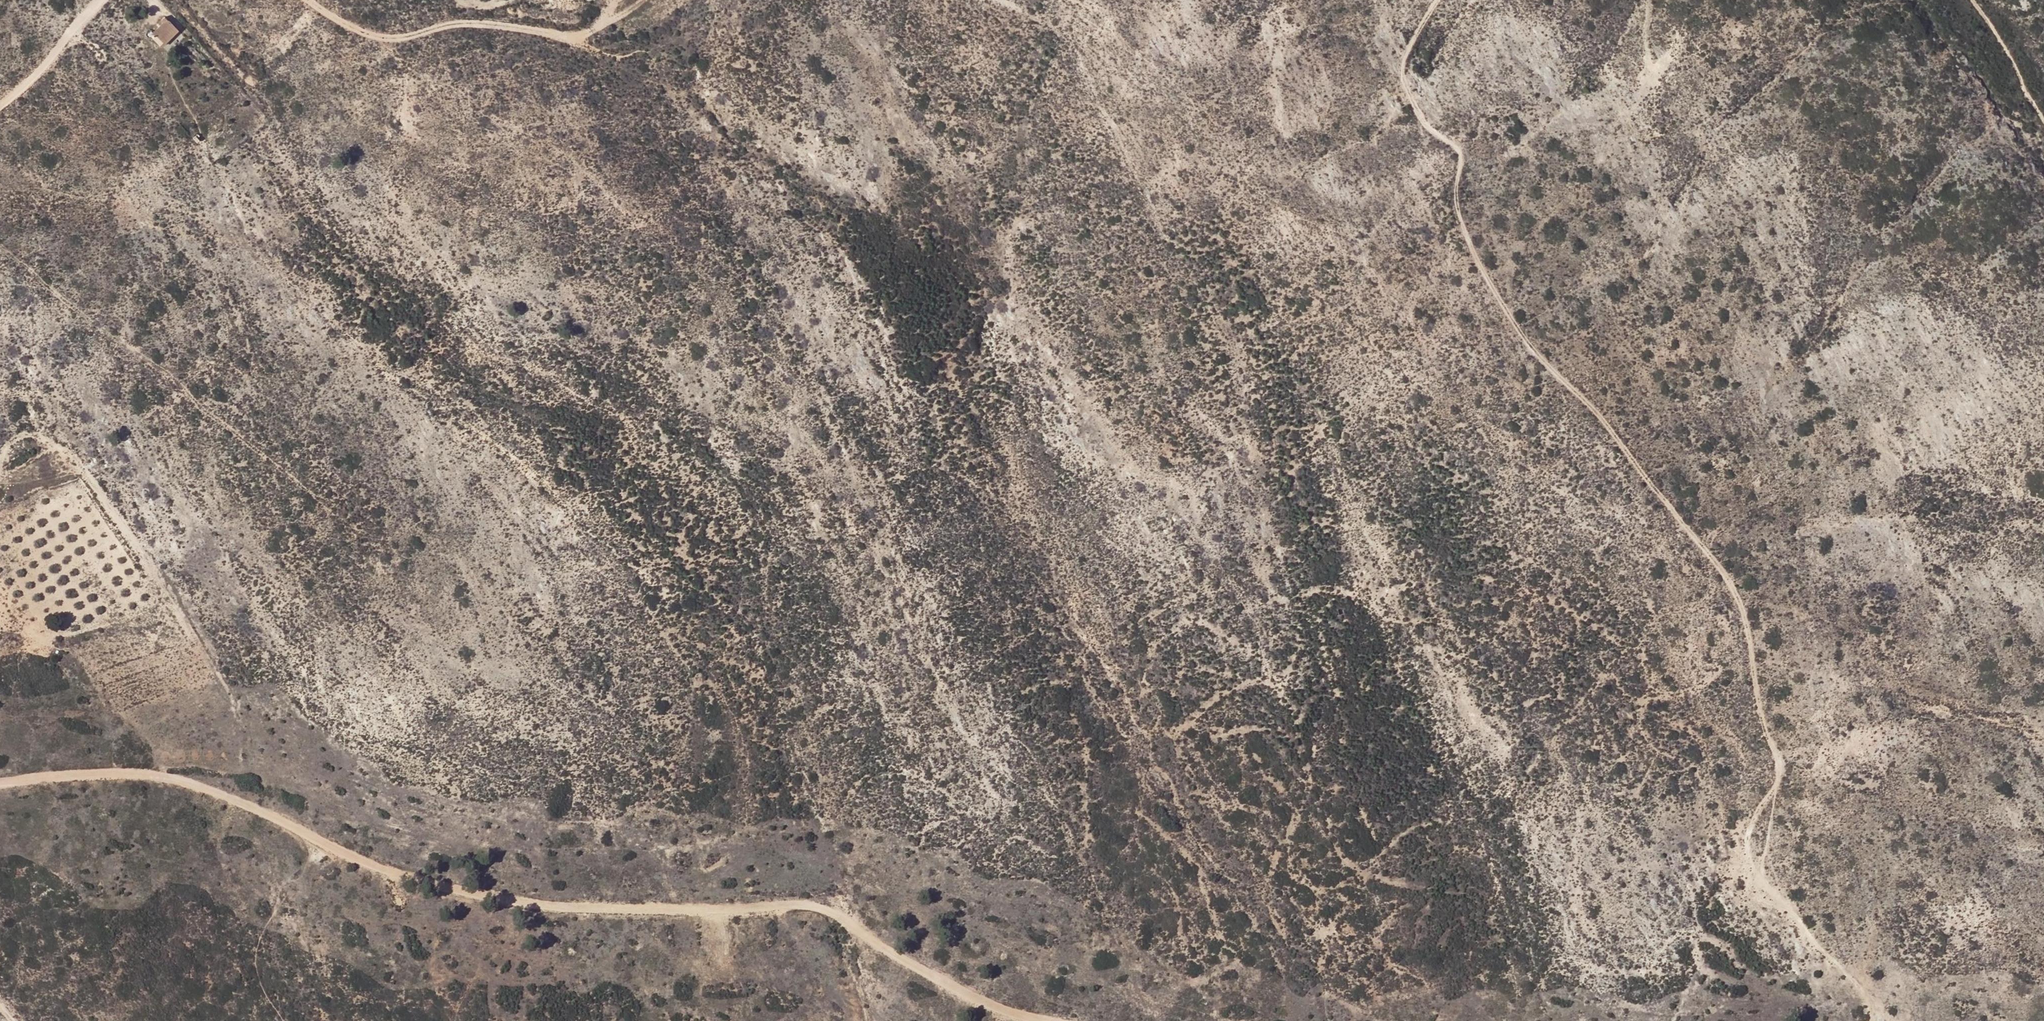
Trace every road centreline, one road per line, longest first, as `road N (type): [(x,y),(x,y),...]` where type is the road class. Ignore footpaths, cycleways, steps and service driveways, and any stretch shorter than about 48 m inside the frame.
road 1 (track): [(1439,0),(1412,35),(1403,61),(1422,121),(1462,151),(1457,206),(1495,293),(1739,594),(1759,716),(1782,772),(1751,818),(1751,855),(1878,1012),(1877,1020)]
road 2 (track): [(0,785),(126,773),(270,814),(396,875),(511,903),(615,915),(830,908),(967,993),(1046,1020)]
road 3 (track): [(312,0),(363,32),(410,40),(458,21),(566,32),(608,15)]
road 4 (track): [(0,103),(72,46),(110,0)]
road 5 (track): [(1986,0),(2043,124)]

